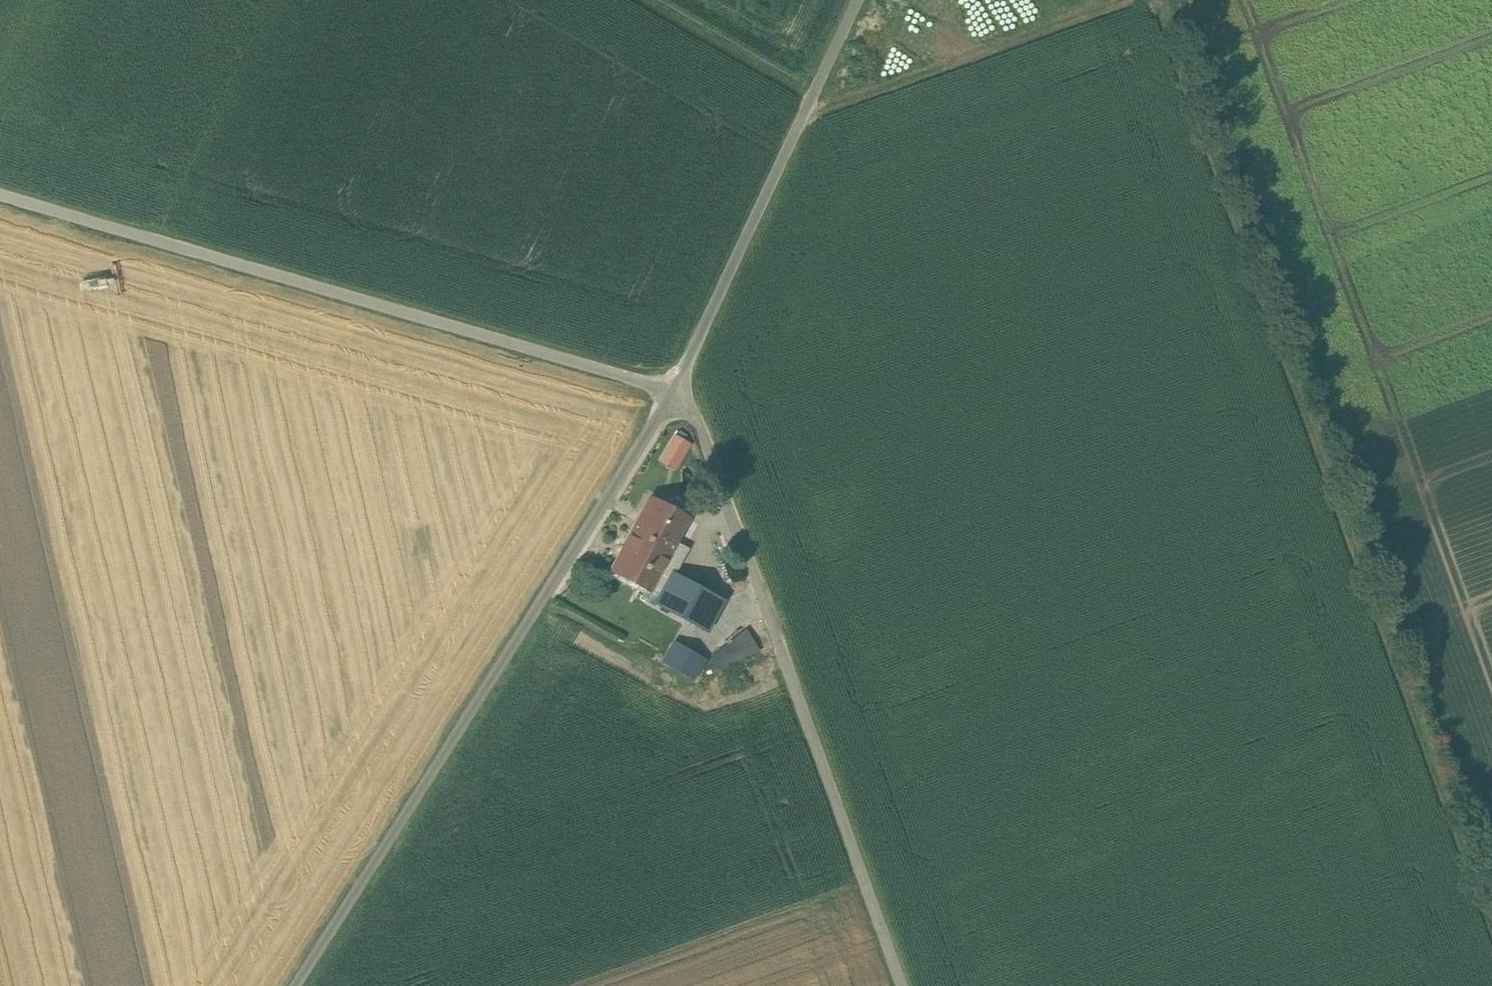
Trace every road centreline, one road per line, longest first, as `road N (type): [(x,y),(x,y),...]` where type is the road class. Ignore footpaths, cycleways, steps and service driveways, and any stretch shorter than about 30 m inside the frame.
road 1 (track): [(1491,928),(1155,0)]
road 2 (residential): [(293,985),(672,390)]
road 3 (unclassified): [(0,195),(672,390)]
road 4 (unclassified): [(672,390),(689,401),(902,985)]
road 5 (unclassified): [(672,390),(855,0)]
road 6 (track): [(801,113),(1125,0)]
road 7 (track): [(809,97),(638,0)]

